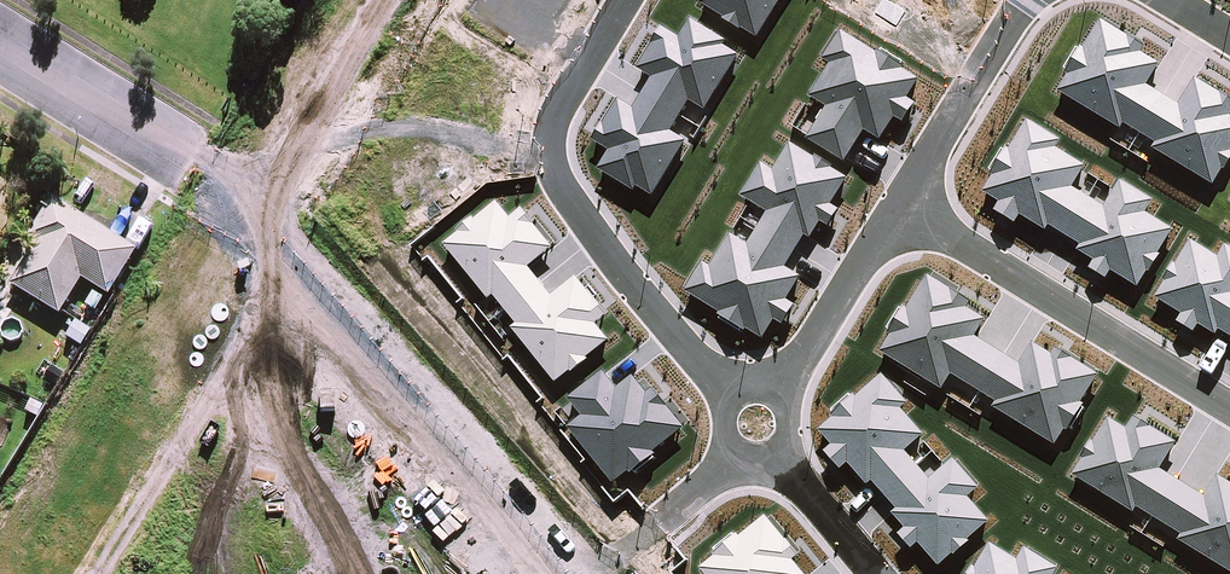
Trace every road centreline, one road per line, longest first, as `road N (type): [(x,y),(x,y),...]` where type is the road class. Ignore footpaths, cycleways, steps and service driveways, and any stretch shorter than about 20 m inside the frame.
road 1 (unknown): [(605,573),(310,253),(199,166)]
road 2 (residential): [(626,0),(556,121),(552,158),(559,187),(731,400)]
road 3 (residential): [(1229,408),(904,209)]
road 4 (residential): [(904,209),(1023,0)]
road 5 (tertiary): [(0,43),(199,166)]
road 6 (residential): [(773,395),(904,209)]
road 7 (residential): [(876,573),(774,451)]

